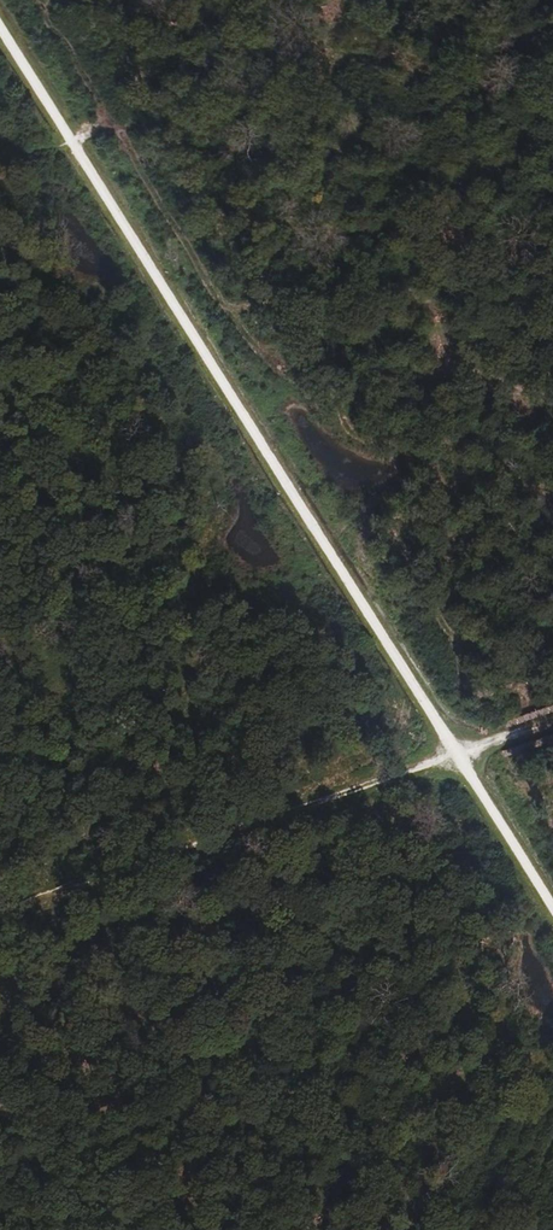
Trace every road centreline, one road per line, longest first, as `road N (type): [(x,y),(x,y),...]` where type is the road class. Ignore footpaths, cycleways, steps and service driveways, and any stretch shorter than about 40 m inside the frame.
road 1 (track): [(552,910),(0,31)]
road 2 (track): [(0,915),(552,718)]

